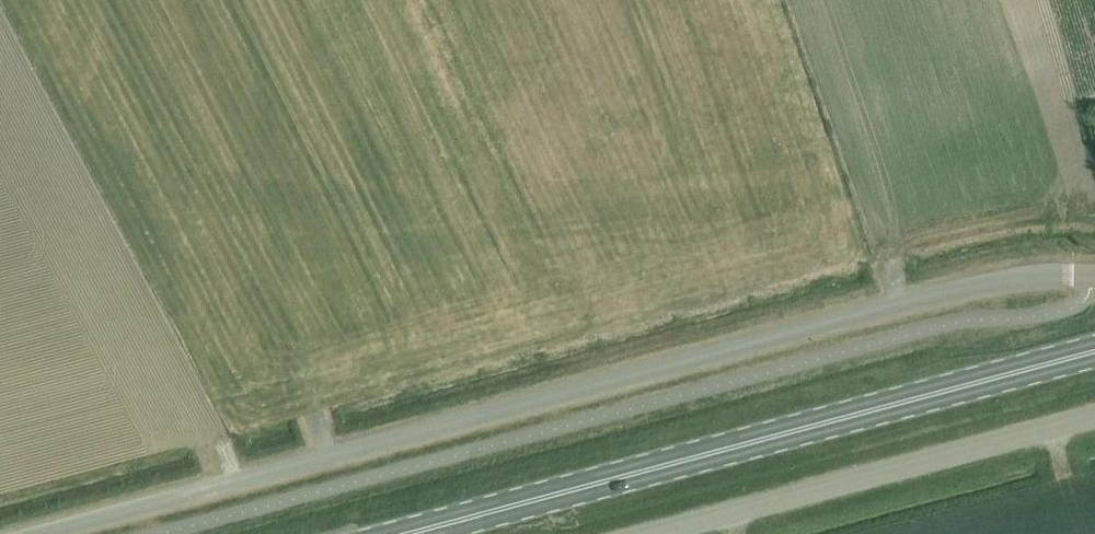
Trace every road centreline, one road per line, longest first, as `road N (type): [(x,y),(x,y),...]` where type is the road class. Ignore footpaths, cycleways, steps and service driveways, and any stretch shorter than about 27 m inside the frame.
road 1 (unclassified): [(1094,277),(1045,274),(967,288),(40,533)]
road 2 (primary): [(408,533),(1094,350)]
road 3 (unclassified): [(657,533),(1094,419)]

